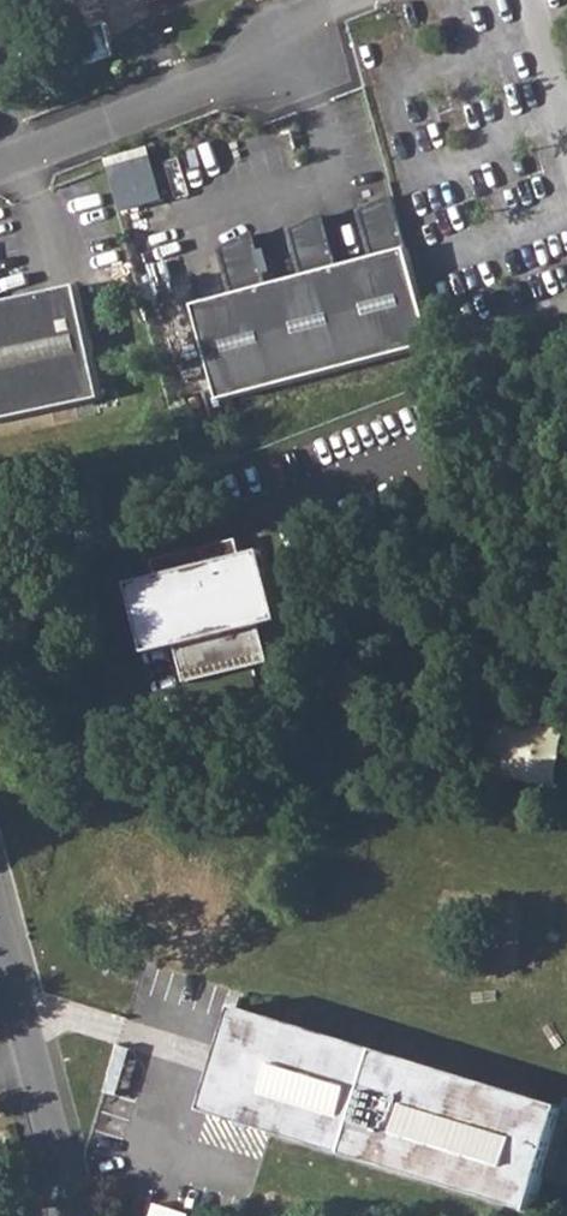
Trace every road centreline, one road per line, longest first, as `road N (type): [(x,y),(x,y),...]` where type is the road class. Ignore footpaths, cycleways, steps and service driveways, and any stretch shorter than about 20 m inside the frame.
road 1 (residential): [(296,52),(0,165)]
road 2 (residential): [(66,1215),(52,1123),(0,936)]

